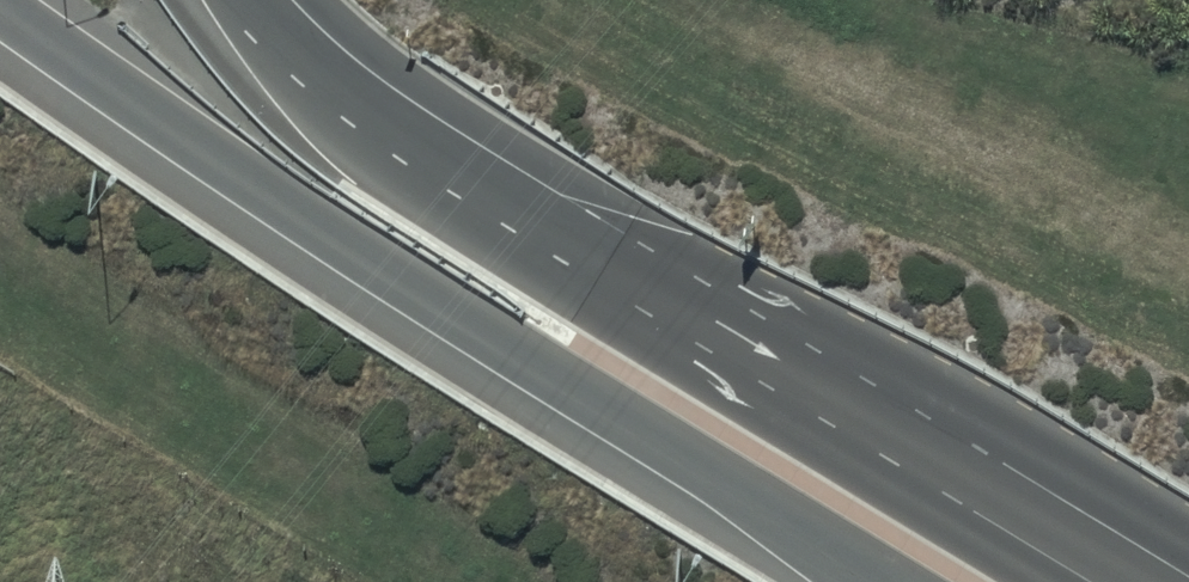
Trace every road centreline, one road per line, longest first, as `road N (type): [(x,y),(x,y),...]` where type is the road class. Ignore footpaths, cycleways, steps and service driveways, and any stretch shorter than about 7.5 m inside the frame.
road 1 (motorway): [(904,581),(150,115),(0,5)]
road 2 (motorway): [(253,0),(389,119),(1142,581)]

